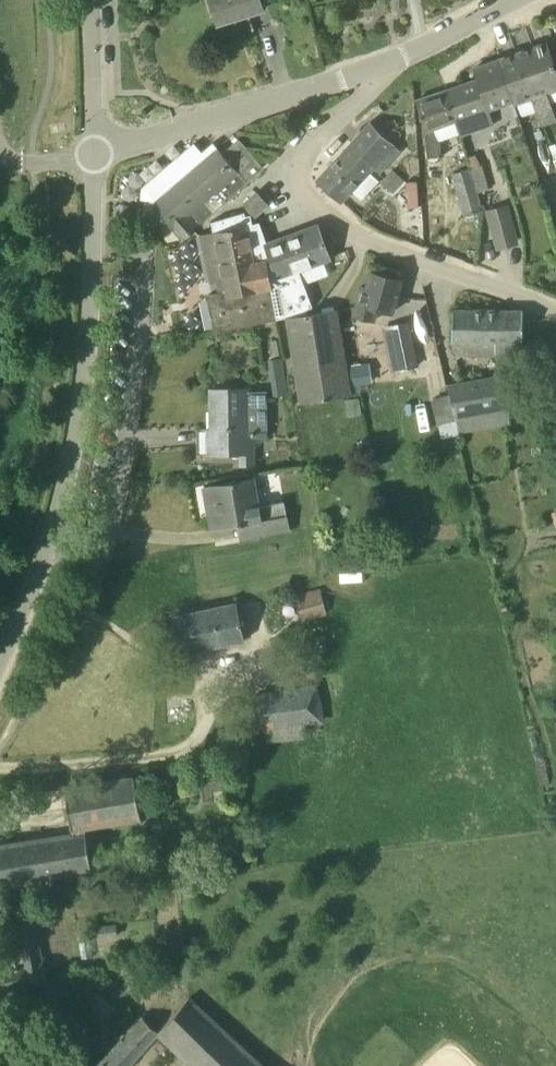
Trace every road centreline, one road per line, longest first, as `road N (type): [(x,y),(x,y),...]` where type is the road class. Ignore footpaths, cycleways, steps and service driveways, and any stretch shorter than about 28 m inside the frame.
road 1 (unclassified): [(0,675),(40,589),(66,497),(90,356),(97,154)]
road 2 (unclassified): [(555,315),(339,230),(309,207),(298,178),(302,150),(364,99),(372,71)]
road 3 (unclassified): [(97,154),(372,71)]
road 4 (unclassified): [(372,71),(528,0)]
road 5 (unclassified): [(97,154),(90,0)]

